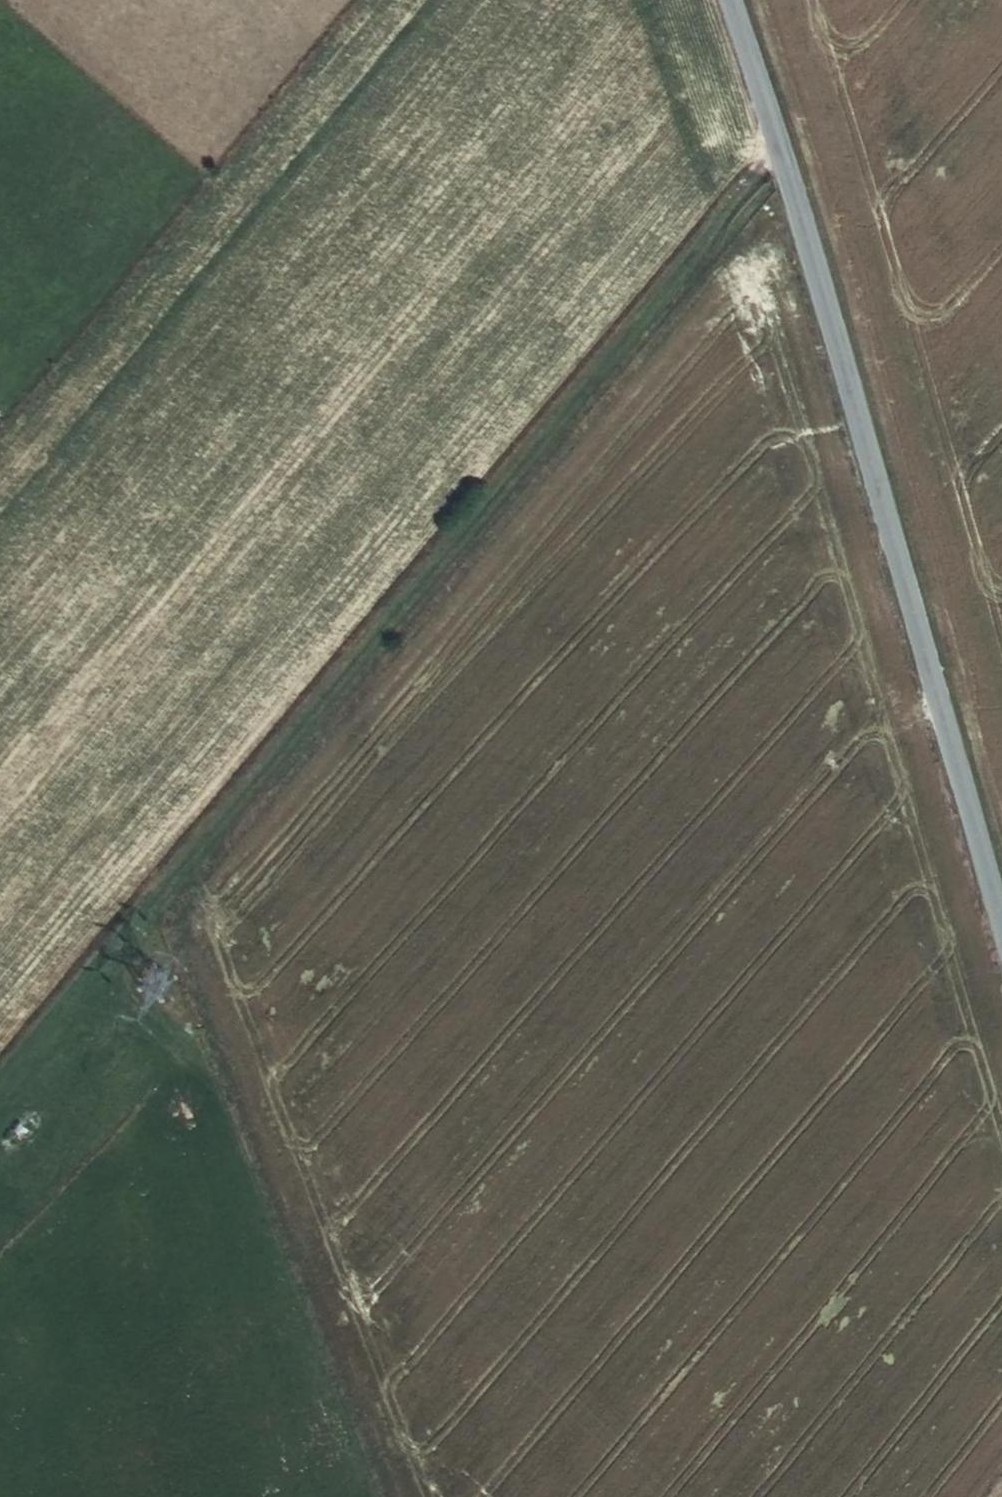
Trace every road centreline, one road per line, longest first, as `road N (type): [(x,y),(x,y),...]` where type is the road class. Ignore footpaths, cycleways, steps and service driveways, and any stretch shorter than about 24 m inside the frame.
road 1 (tertiary): [(1001,942),(784,175),(723,0)]

